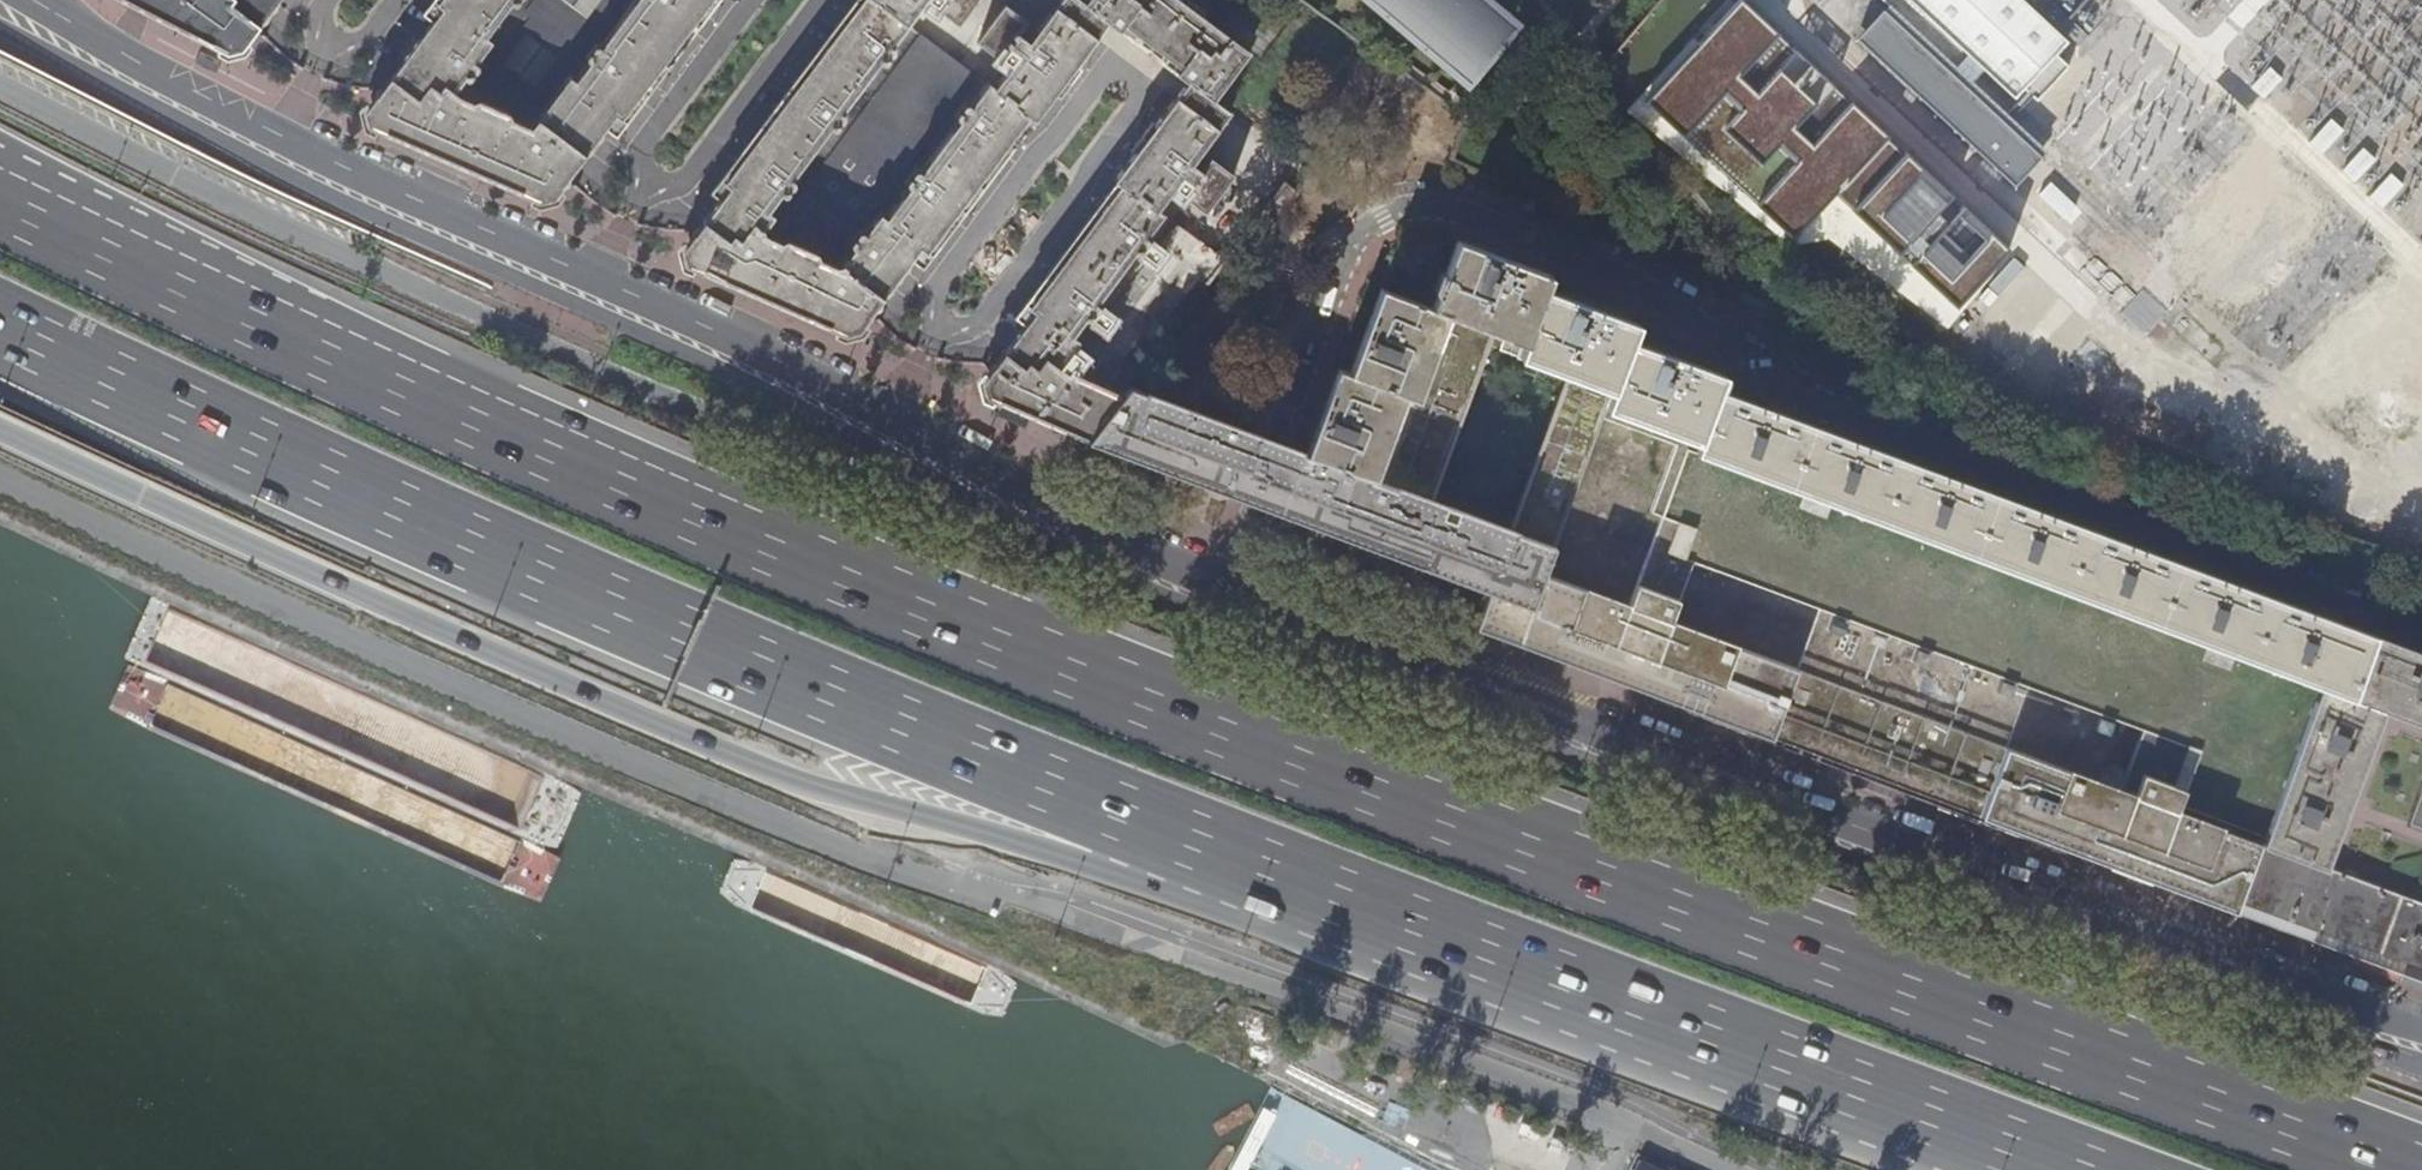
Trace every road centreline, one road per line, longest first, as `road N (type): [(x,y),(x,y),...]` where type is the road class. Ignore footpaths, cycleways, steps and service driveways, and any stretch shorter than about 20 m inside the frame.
road 1 (motorway): [(2409,1169),(1223,728),(761,543),(107,249)]
road 2 (motorway): [(0,325),(684,633),(1632,1005)]
road 3 (motorway): [(0,420),(510,661),(850,804),(967,827),(1632,1005)]
road 4 (residential): [(2421,615),(1801,372),(1705,317),(1481,211),(1414,207),(1372,232),(1329,304),(1221,586)]
road 5 (secondary): [(0,24),(284,170),(654,337),(1188,603),(1269,632)]
road 6 (secondary): [(0,82),(443,307),(1196,615),(1269,632)]
road 7 (secondary): [(1221,586),(896,419),(477,227),(39,0)]
road 8 (secondary): [(2421,1029),(2033,899),(1221,586)]
road 9 (secondary): [(1269,632),(1746,819),(2421,1062)]
road 10 (residential): [(0,476),(803,831),(953,887)]
road 11 (motorway): [(1632,1005),(2079,1169)]
road 12 (motorway): [(107,249),(0,172)]

